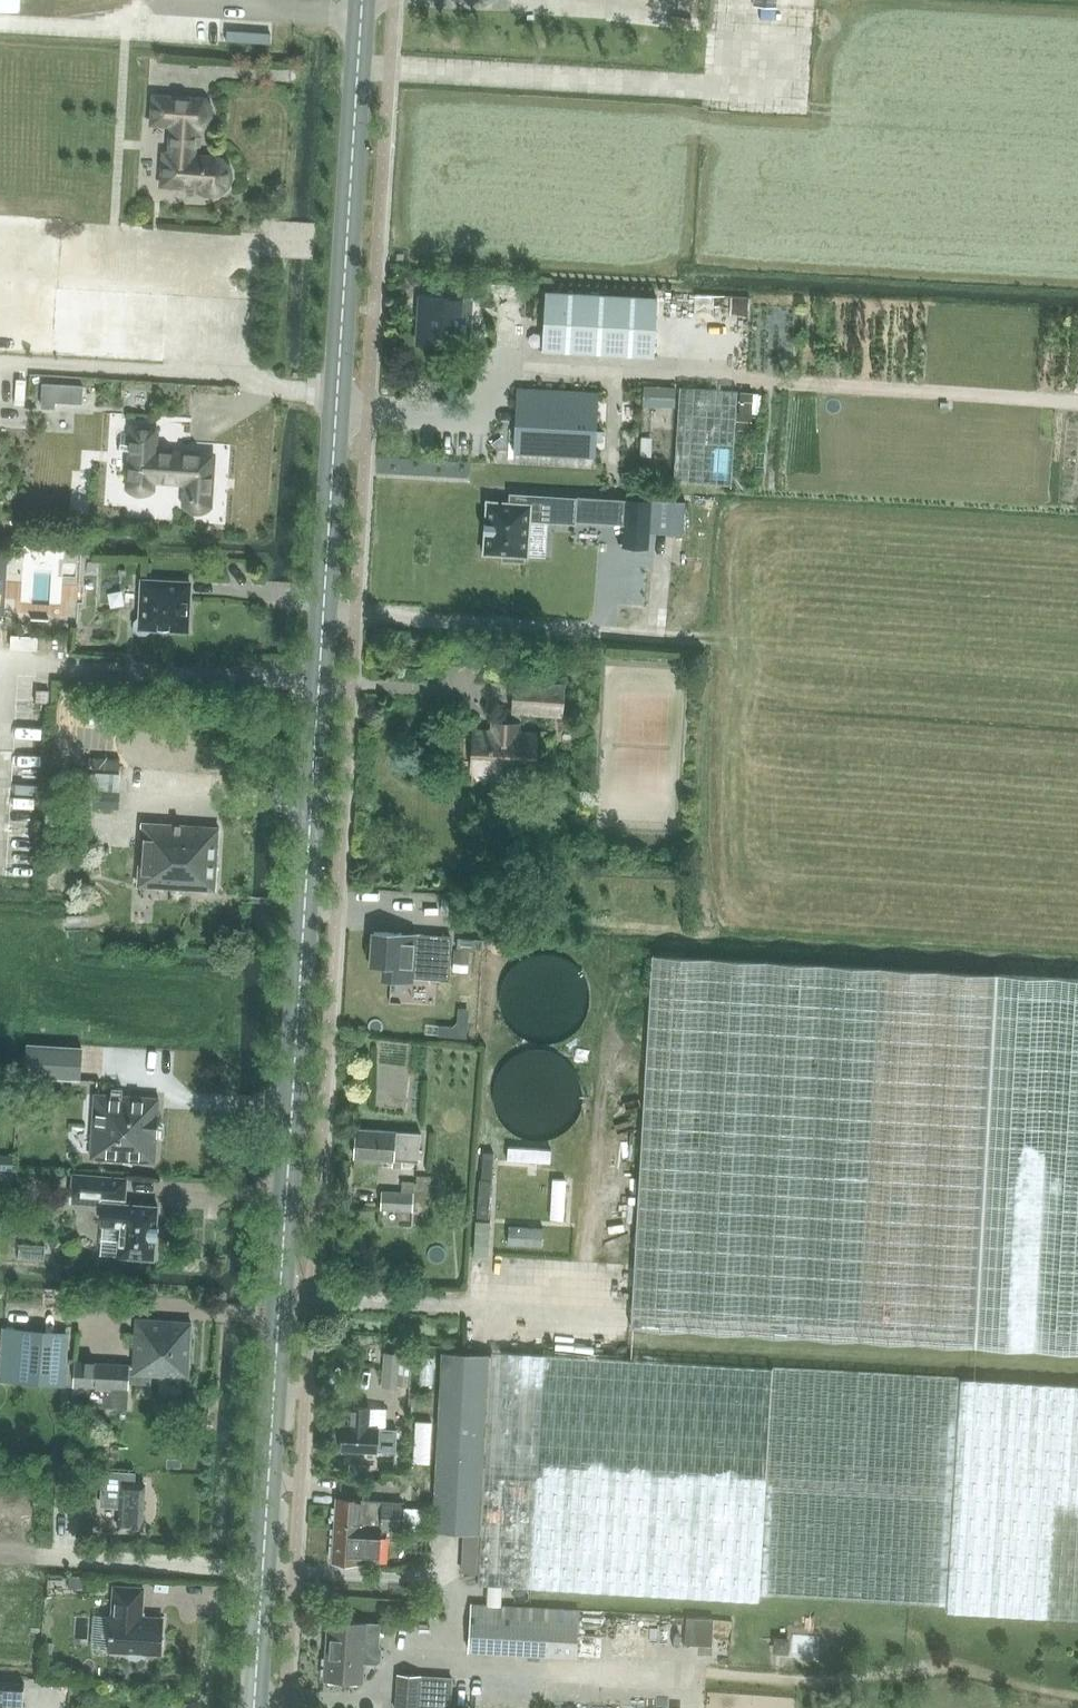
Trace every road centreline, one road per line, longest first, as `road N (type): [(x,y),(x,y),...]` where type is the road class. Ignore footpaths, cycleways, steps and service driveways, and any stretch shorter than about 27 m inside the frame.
road 1 (tertiary): [(254,1707),(362,0)]

